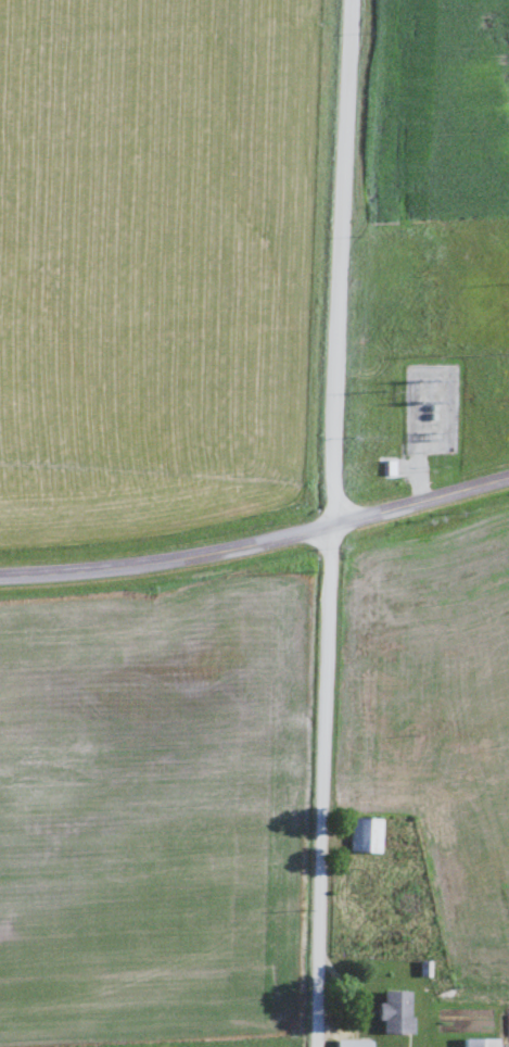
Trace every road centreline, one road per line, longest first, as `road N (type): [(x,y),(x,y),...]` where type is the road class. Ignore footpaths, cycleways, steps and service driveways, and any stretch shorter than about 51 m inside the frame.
road 1 (residential): [(320,1046),(334,521)]
road 2 (residential): [(353,0),(334,521)]
road 3 (secondary): [(508,479),(138,565),(0,575)]

